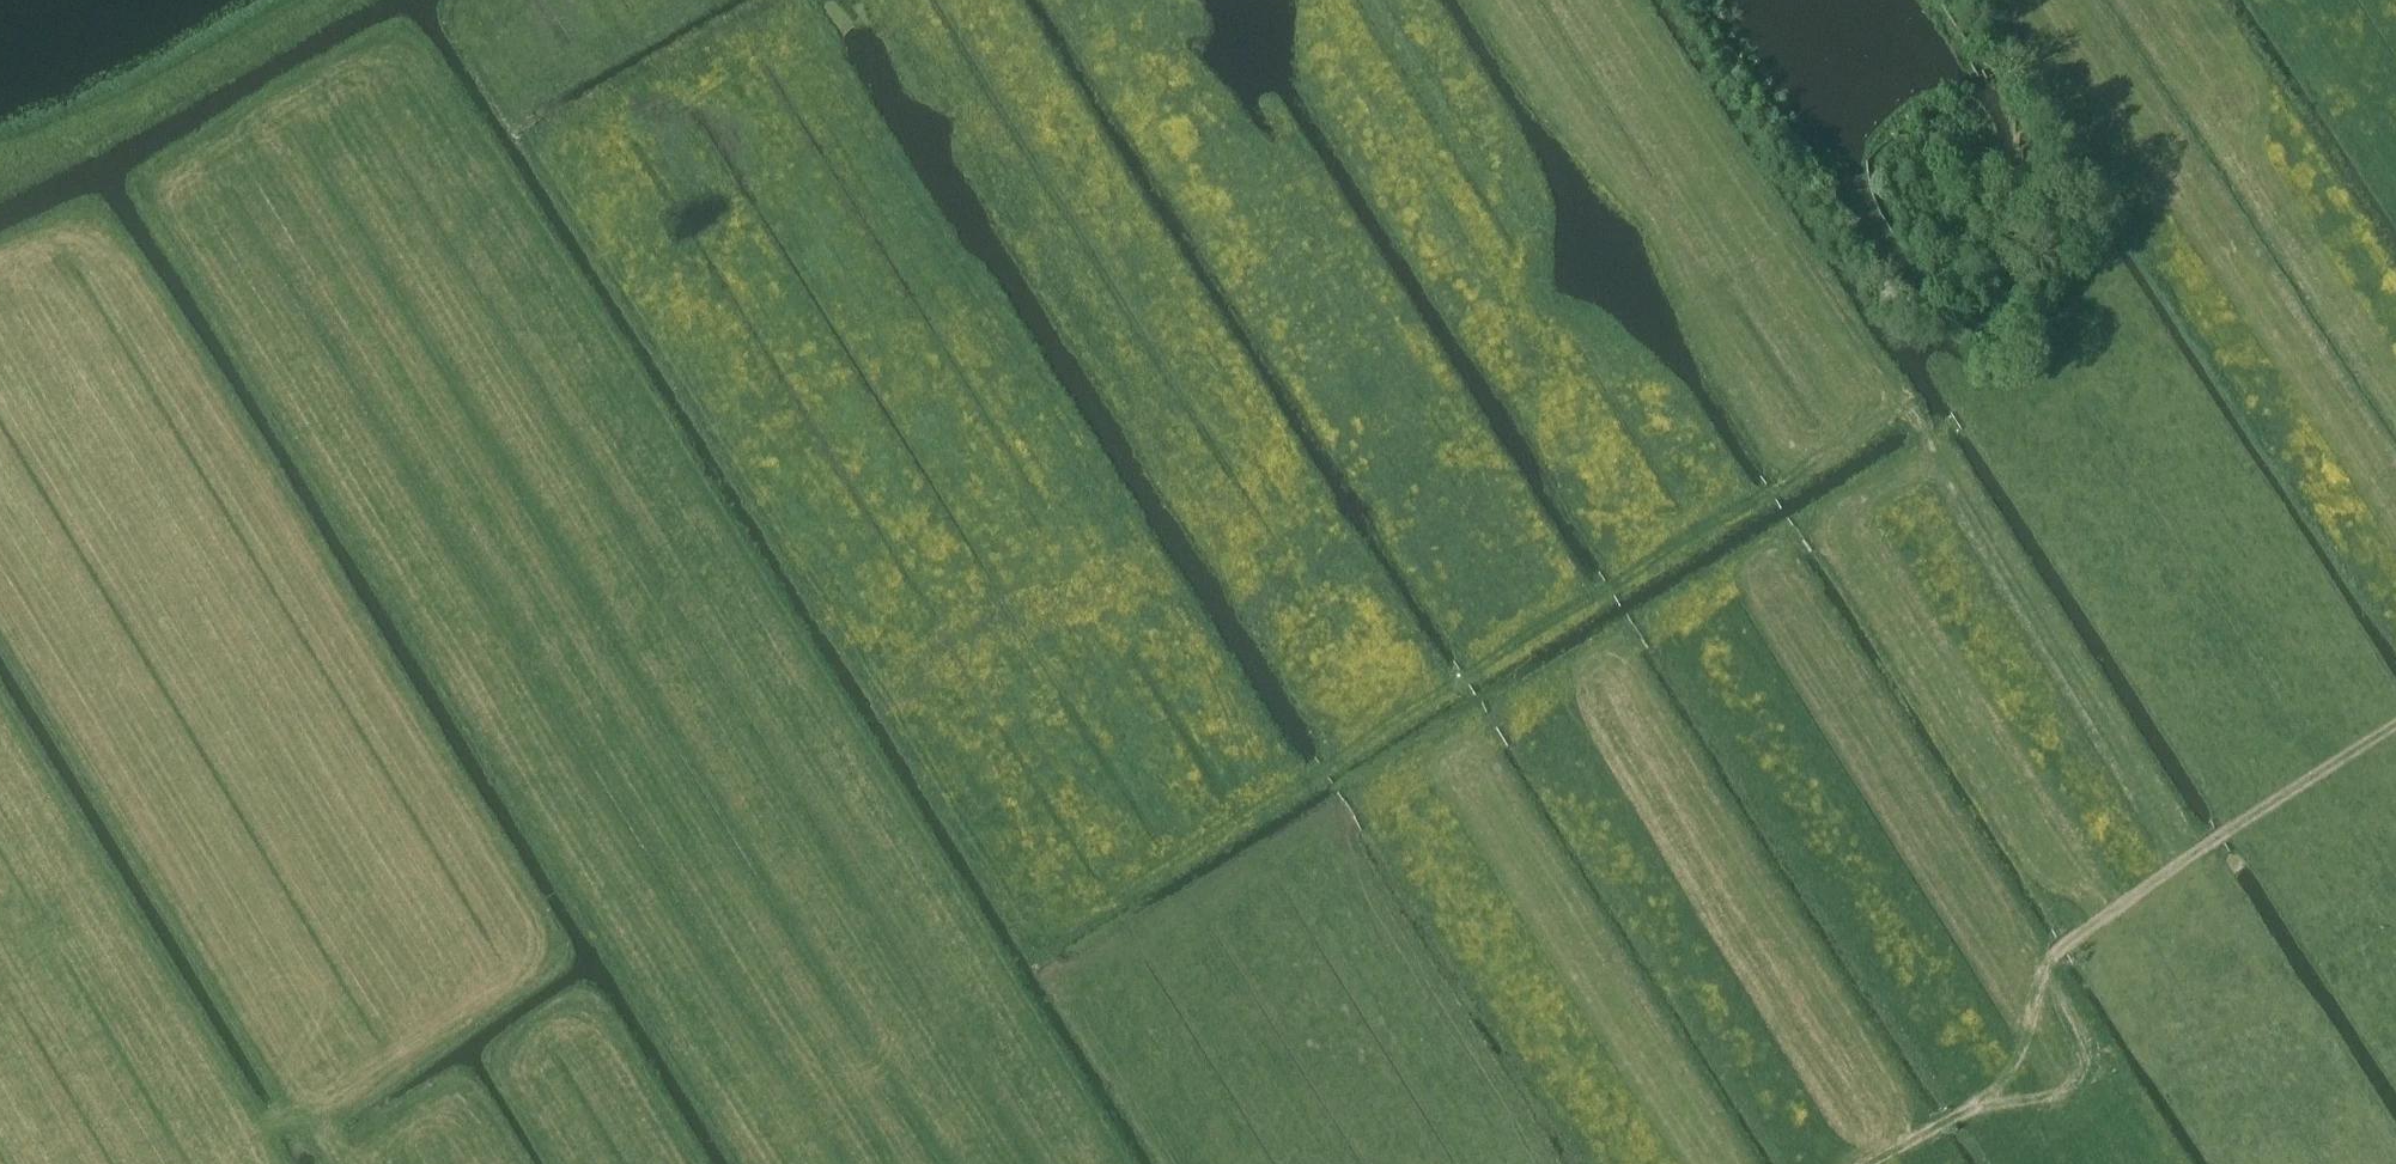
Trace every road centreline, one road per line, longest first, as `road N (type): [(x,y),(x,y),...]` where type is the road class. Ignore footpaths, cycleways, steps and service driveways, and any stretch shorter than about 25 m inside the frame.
road 1 (track): [(2395,724),(2240,822),(2046,962),(1995,1096),(1872,1163)]

